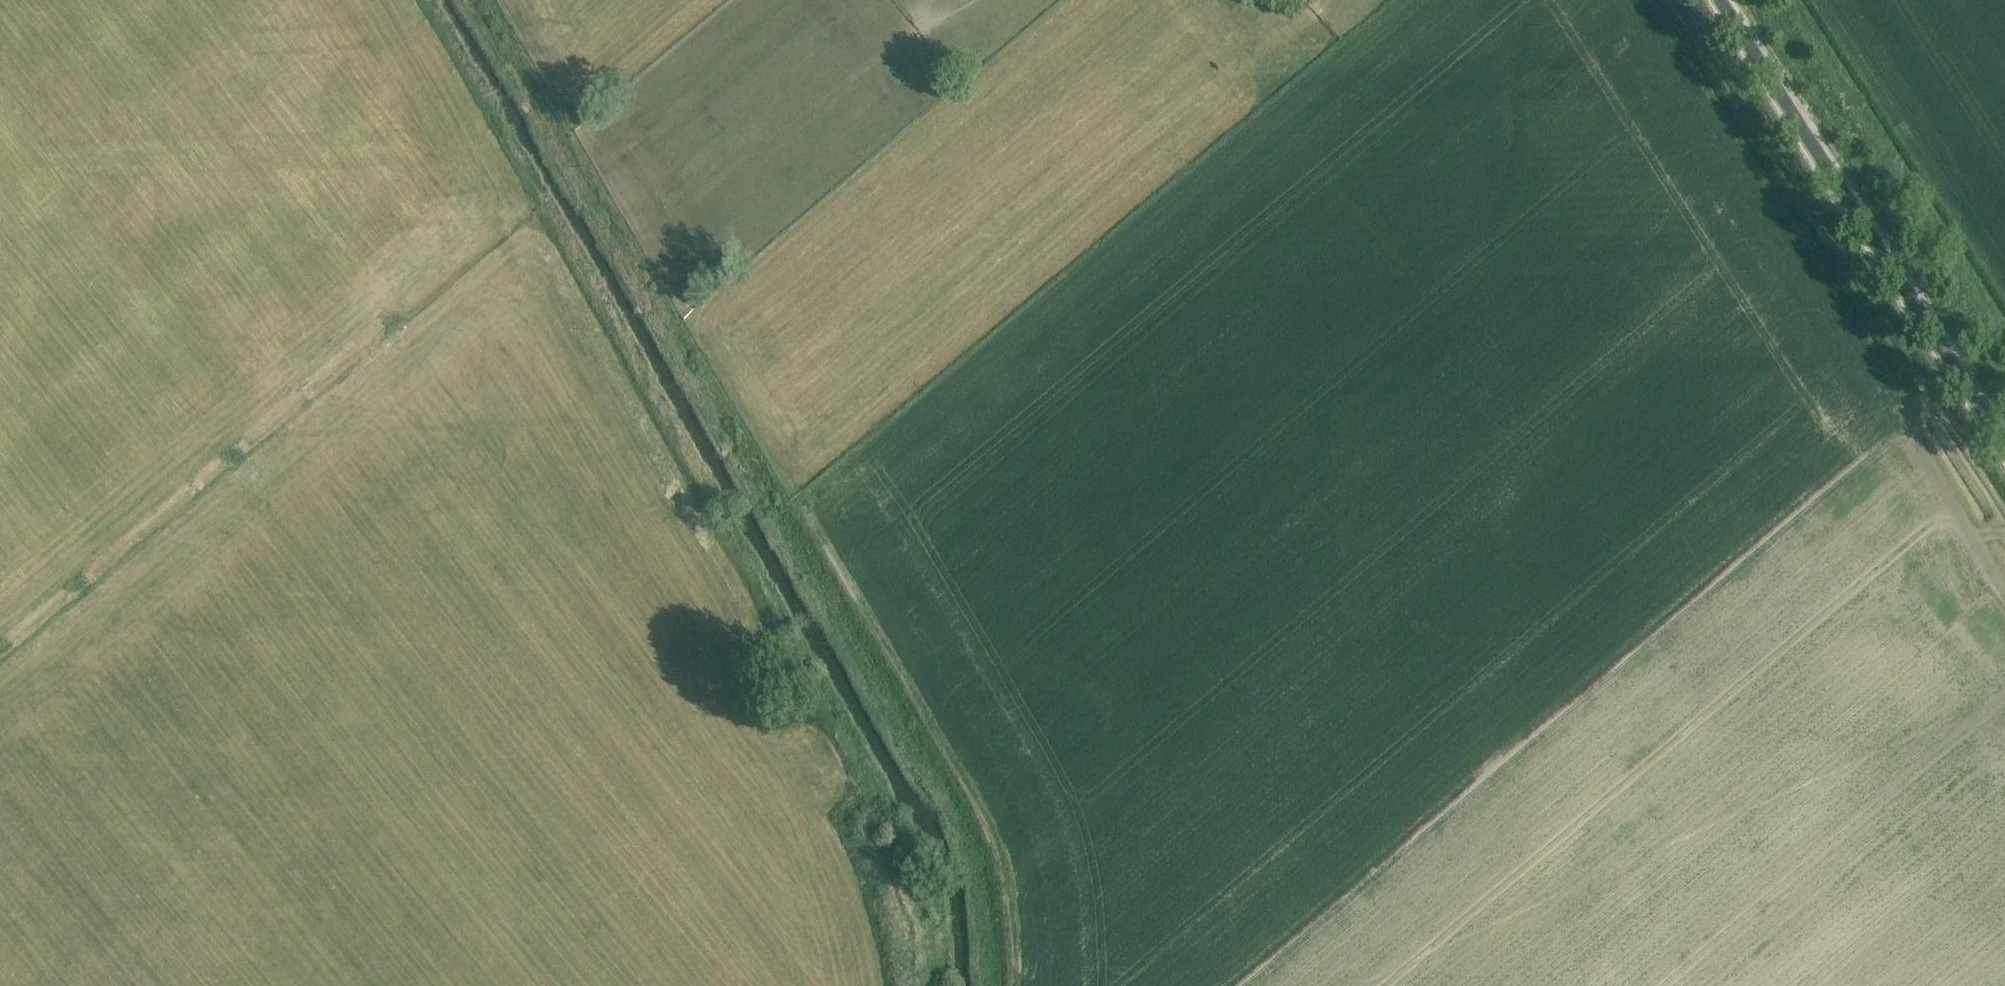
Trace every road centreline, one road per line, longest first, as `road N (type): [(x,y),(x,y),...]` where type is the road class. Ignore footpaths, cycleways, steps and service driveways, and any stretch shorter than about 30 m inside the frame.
road 1 (track): [(1681,0),(2000,509),(1993,538),(2004,542)]
road 2 (tertiary): [(2004,442),(1722,0)]

